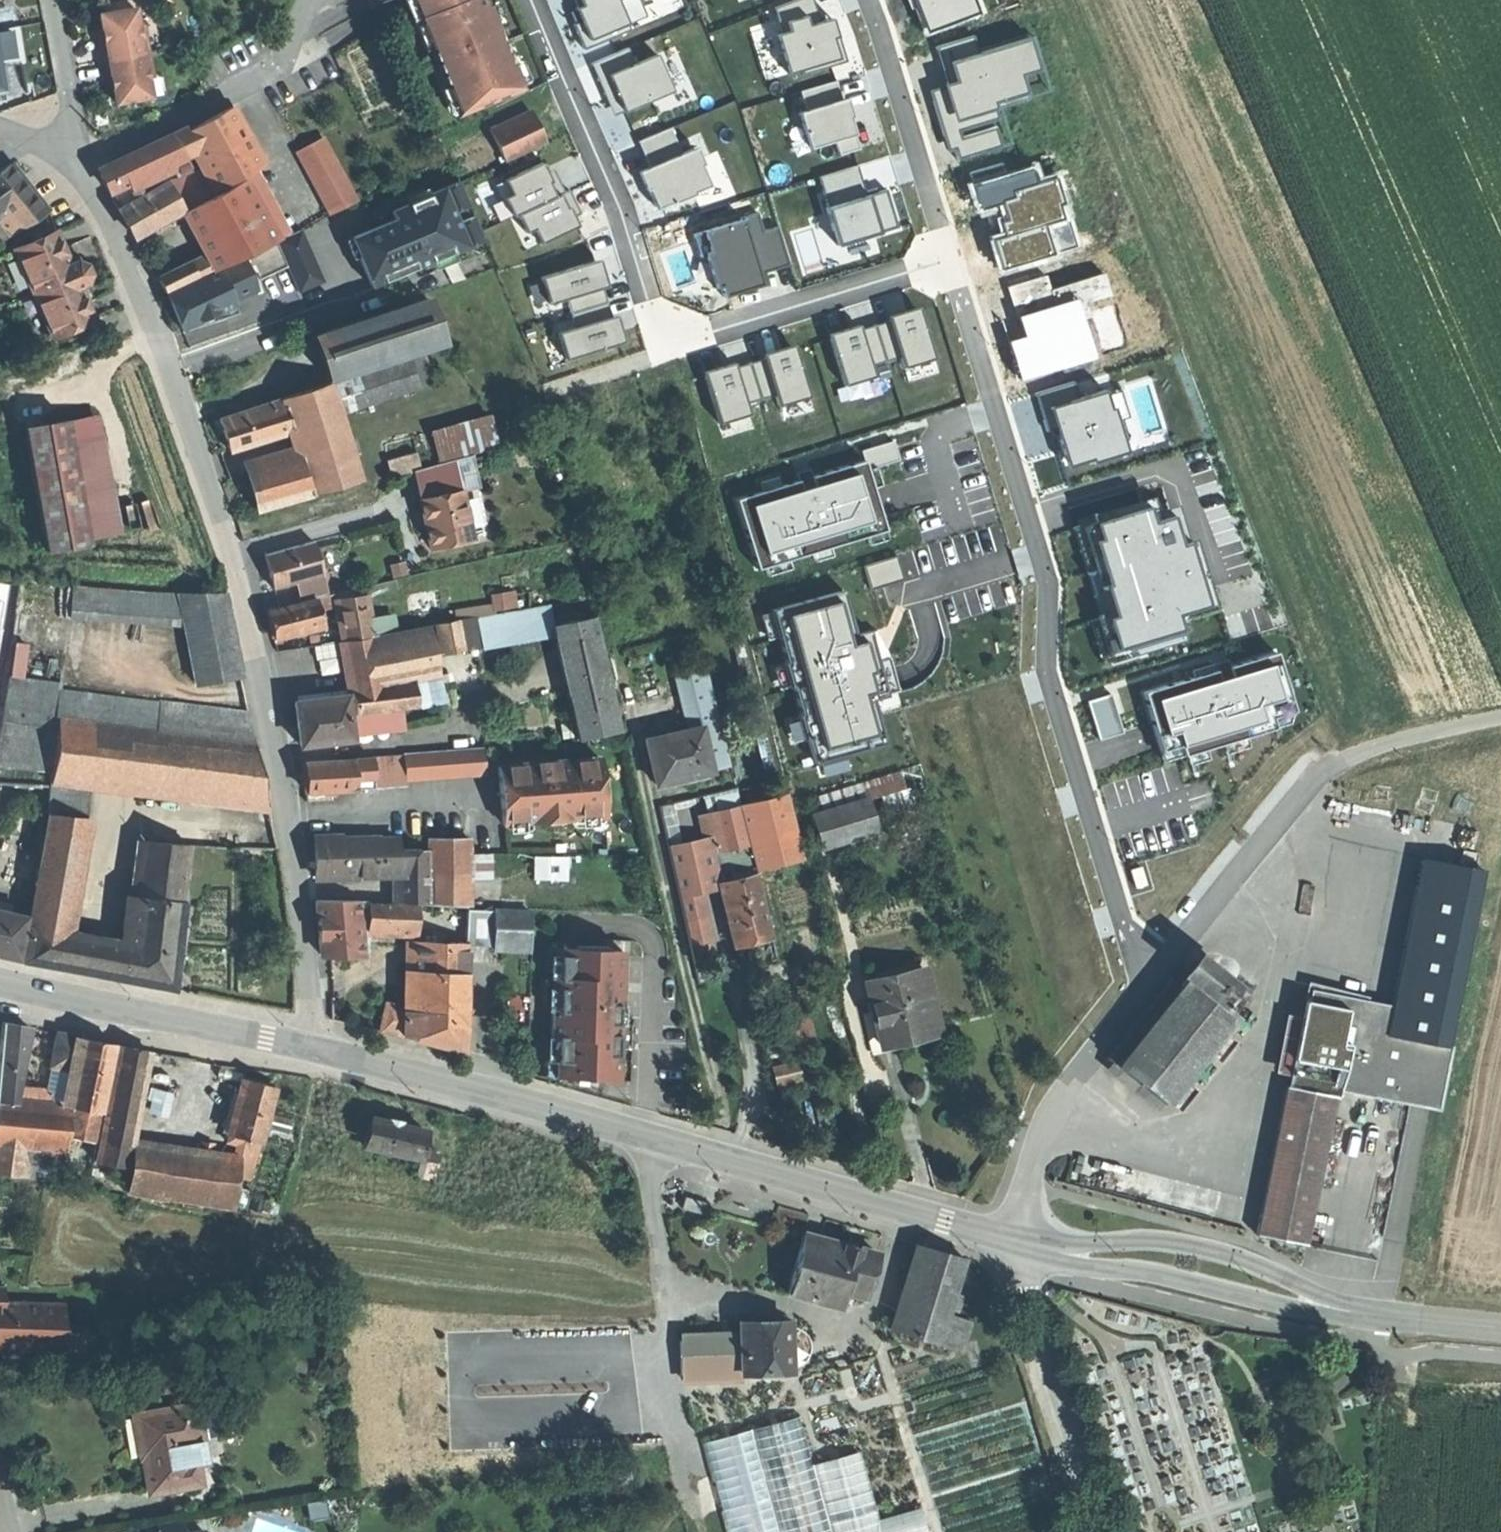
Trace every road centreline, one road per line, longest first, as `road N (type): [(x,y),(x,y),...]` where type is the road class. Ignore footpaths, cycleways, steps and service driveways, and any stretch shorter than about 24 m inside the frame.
road 1 (residential): [(73,173),(142,308),(229,550),(288,810),(314,1000),(308,1047)]
road 2 (track): [(1038,0),(1107,157),(1316,730),(1316,777)]
road 3 (residential): [(1138,995),(1045,683),(1044,579),(944,261)]
road 4 (tertiary): [(1001,1238),(658,1135),(308,1047)]
road 5 (residential): [(532,0),(655,304),(673,326),(710,332),(944,261)]
road 6 (tertiary): [(308,1047),(0,988)]
road 7 (residential): [(309,0),(278,71),(90,157),(73,173)]
road 8 (tertiary): [(1343,1312),(1307,1287),(1172,1245),(1101,1243),(1060,1255)]
road 9 (tertiary): [(1060,1255),(1085,1273),(1143,1276),(1290,1311),(1343,1312)]
road 10 (residential): [(1001,1238),(1040,1130),(1138,995)]
road 11 (residential): [(1138,995),(1316,777)]
road 12 (residential): [(944,261),(864,0)]
road 13 (track): [(1500,723),(1373,749),(1316,777)]
road 14 (tertiary): [(1500,1328),(1343,1312)]
road 15 (residential): [(53,0),(73,115),(54,151)]

